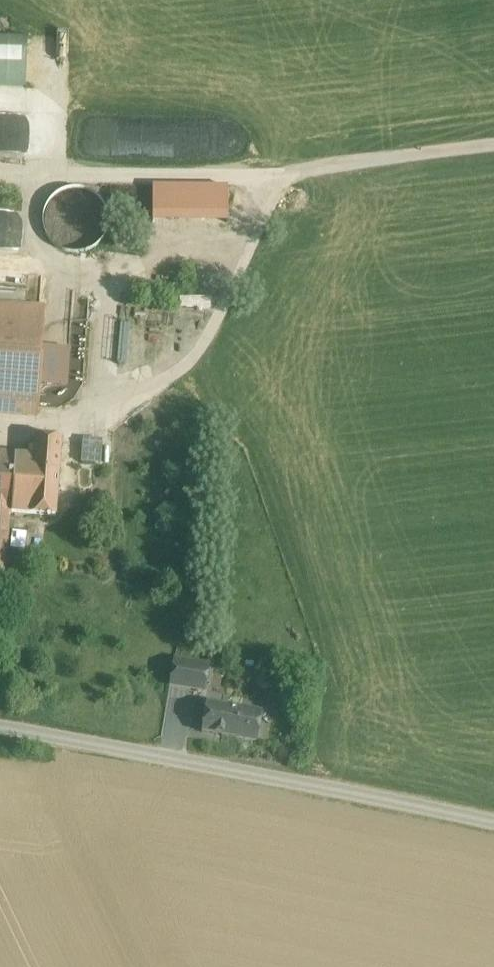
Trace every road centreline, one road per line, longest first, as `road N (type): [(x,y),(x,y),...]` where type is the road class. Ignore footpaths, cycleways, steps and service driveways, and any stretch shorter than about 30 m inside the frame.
road 1 (unclassified): [(493,824),(0,728)]
road 2 (track): [(493,146),(266,173),(0,174)]

